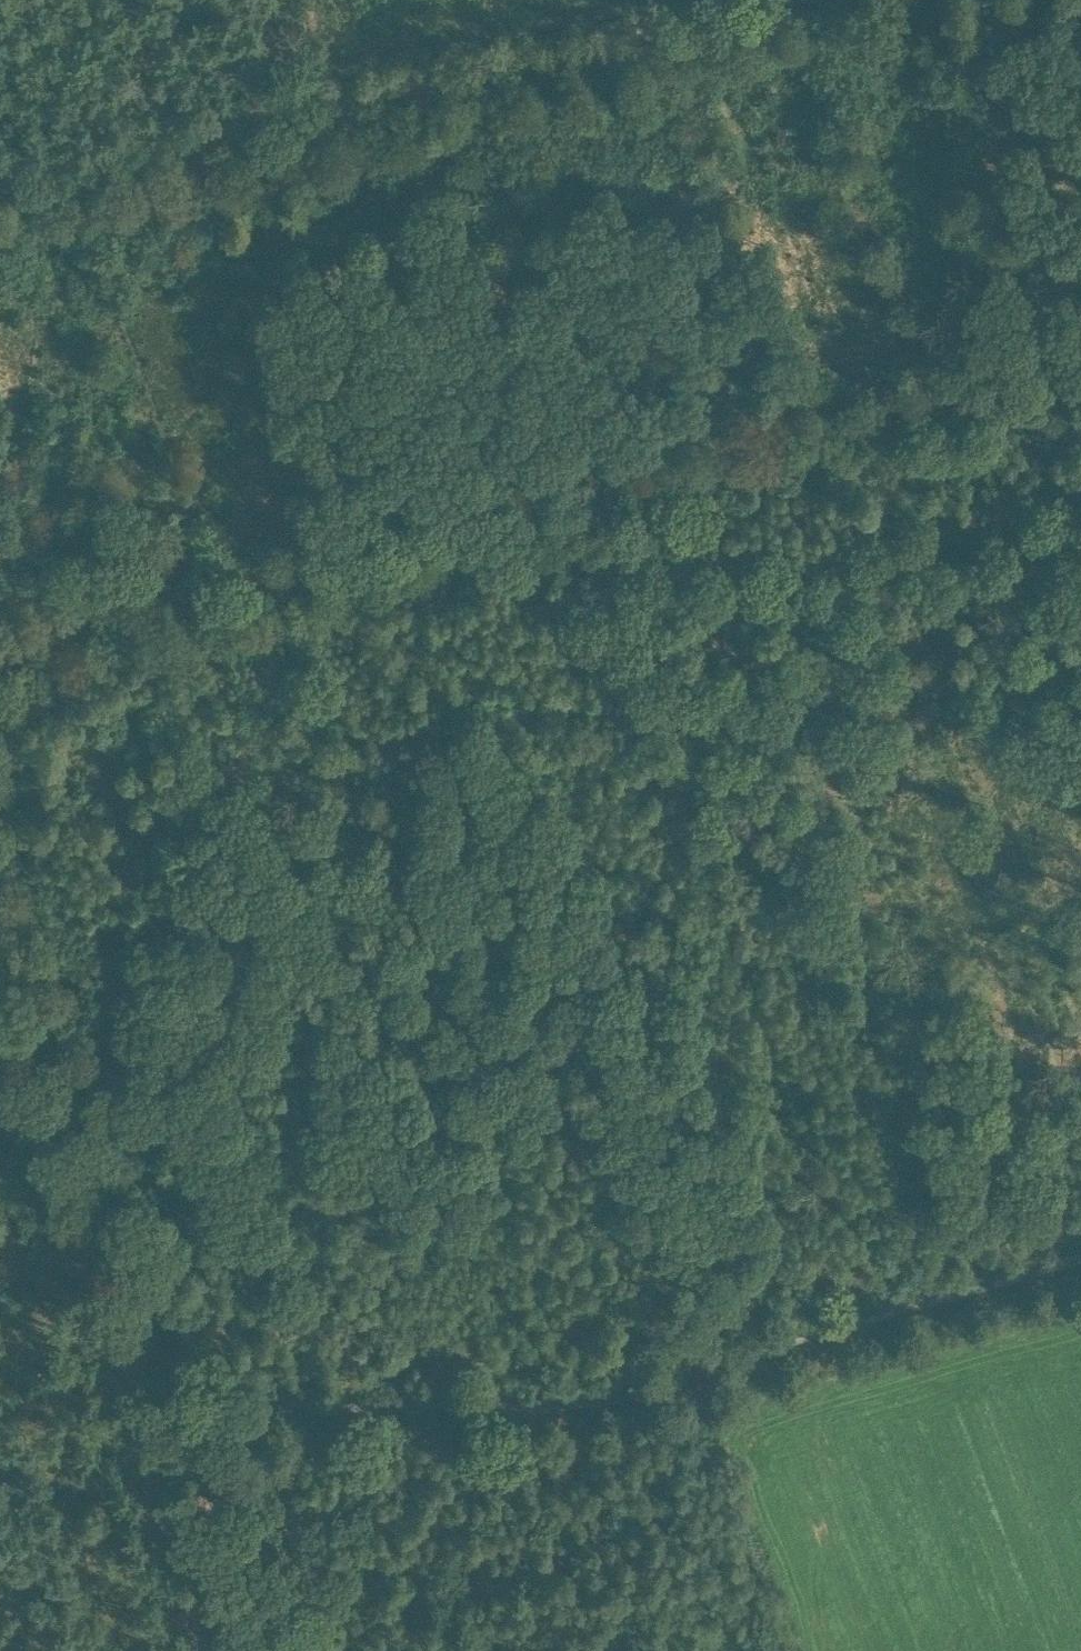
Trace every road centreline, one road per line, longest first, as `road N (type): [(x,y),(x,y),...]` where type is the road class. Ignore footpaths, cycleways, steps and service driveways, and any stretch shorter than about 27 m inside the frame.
road 1 (track): [(0,652),(1080,375)]
road 2 (track): [(0,177),(758,0)]

